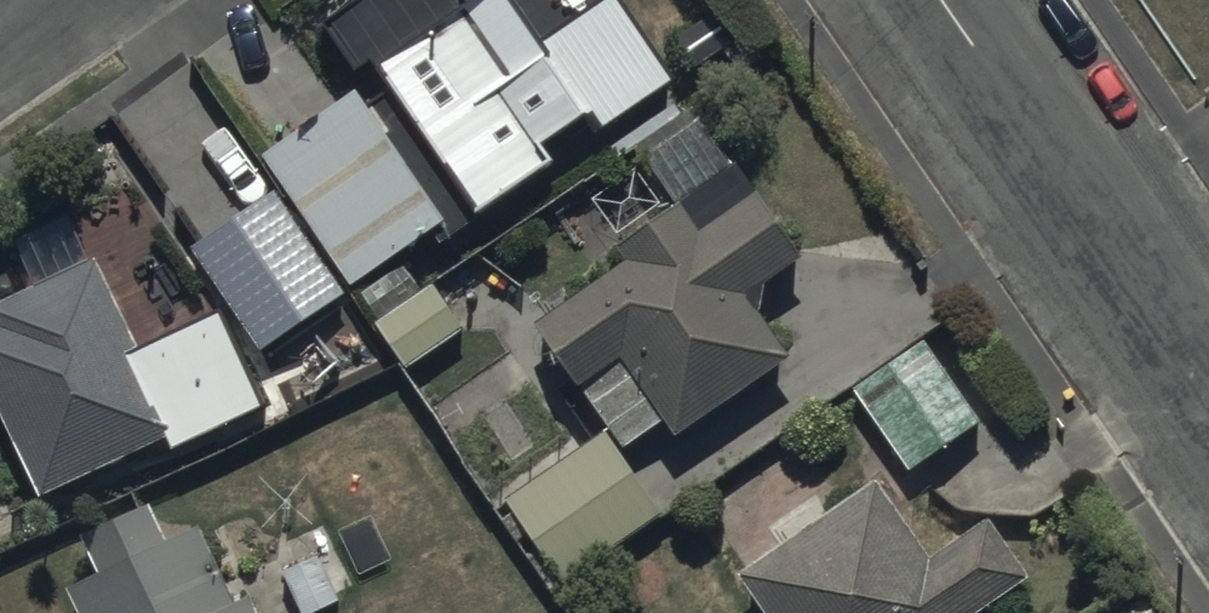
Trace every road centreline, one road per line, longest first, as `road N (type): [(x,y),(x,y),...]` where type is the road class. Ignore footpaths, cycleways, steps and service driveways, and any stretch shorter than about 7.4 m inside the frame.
road 1 (residential): [(945,0),(1208,384)]

